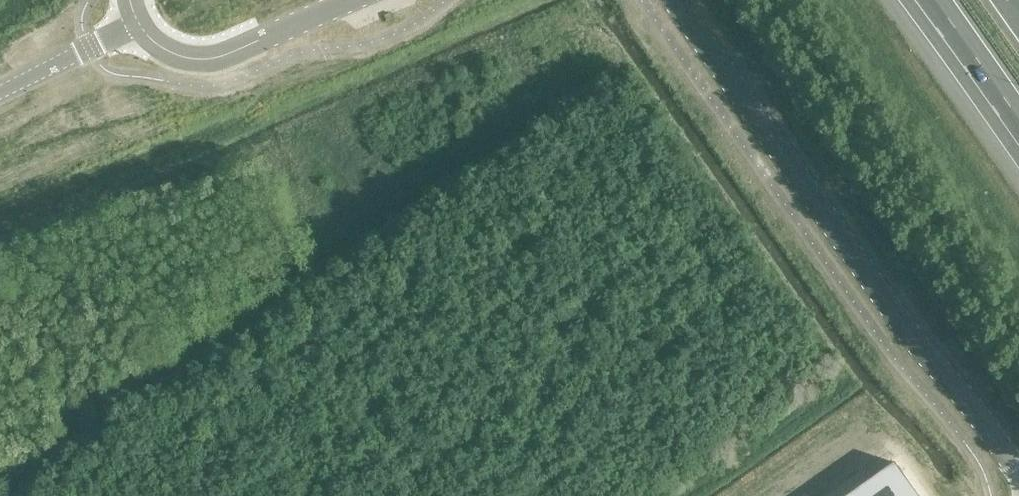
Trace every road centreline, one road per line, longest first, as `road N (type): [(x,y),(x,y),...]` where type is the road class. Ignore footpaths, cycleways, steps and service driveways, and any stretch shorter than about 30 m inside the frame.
road 1 (unclassified): [(673,0),(1018,471)]
road 2 (unclassified): [(138,24),(161,48),(201,59),(352,0)]
road 3 (motorway): [(927,0),(1018,128)]
road 4 (unclassified): [(0,93),(138,24)]

